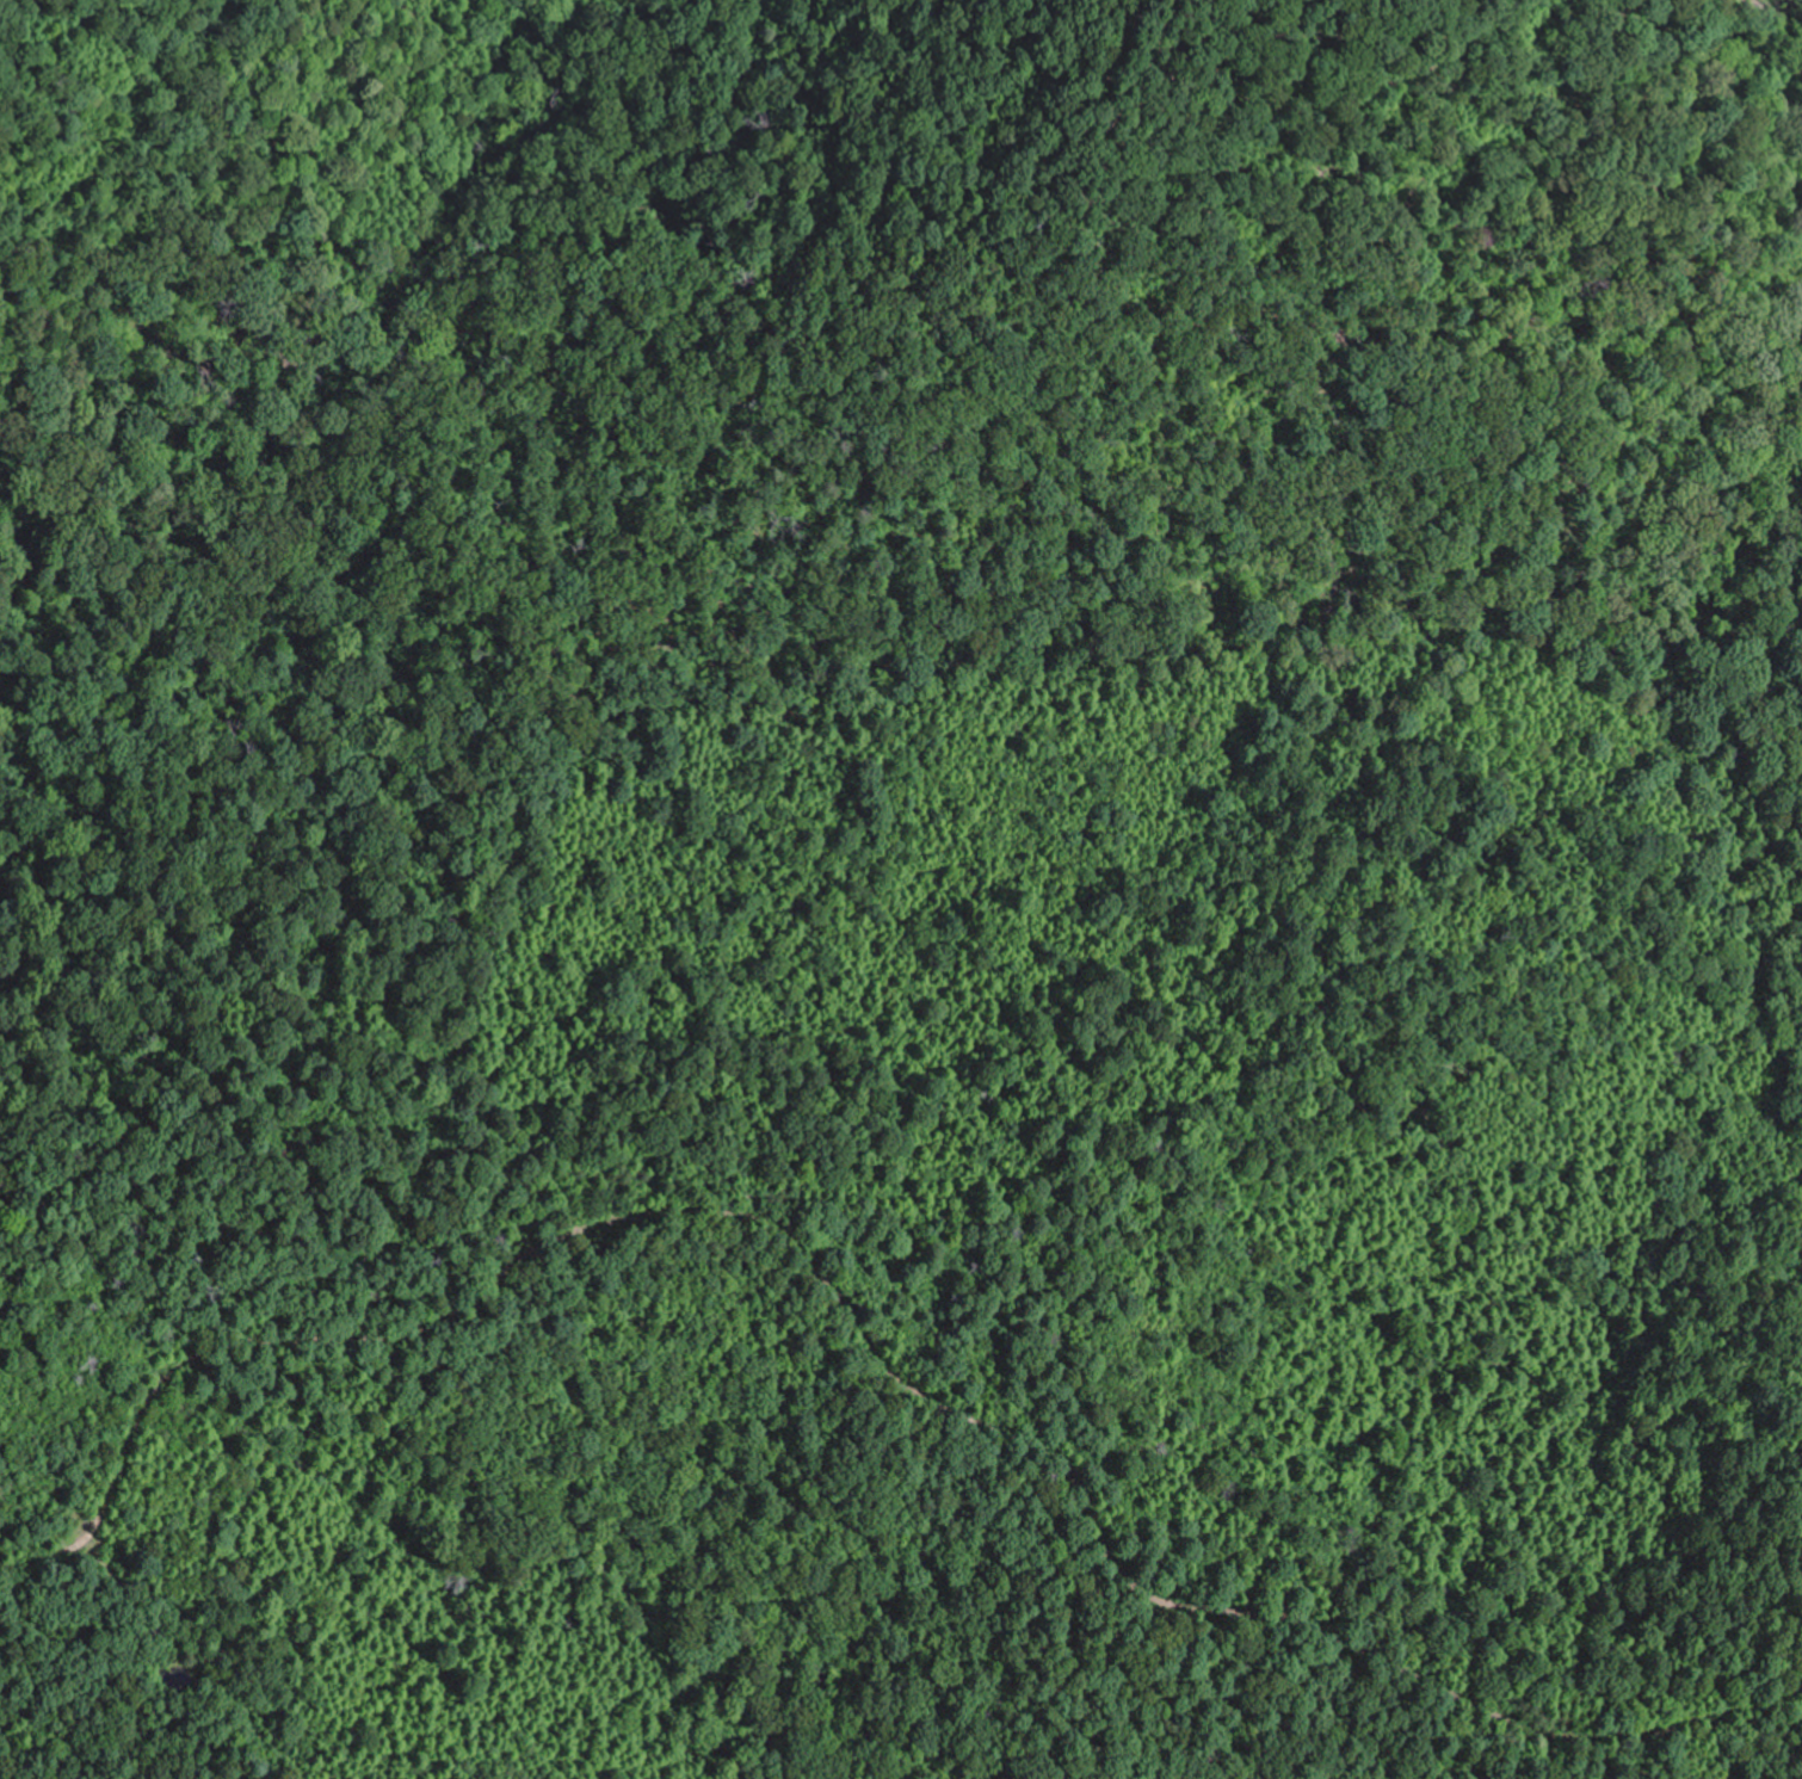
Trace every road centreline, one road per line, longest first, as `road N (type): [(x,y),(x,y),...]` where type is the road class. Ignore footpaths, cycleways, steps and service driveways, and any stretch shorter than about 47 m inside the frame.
road 1 (track): [(1801,1689),(1658,1728),(1541,1729),(1494,1717),(1331,1631),(1280,1616),(1175,1602),(1140,1587),(1117,1565),(1086,1501),(1047,1456),(903,1383),(806,1248),(759,1219),(685,1211),(592,1224),(547,1244),(475,1318),(413,1351),(235,1353),(193,1365),(149,1414),(84,1545),(0,1567)]

